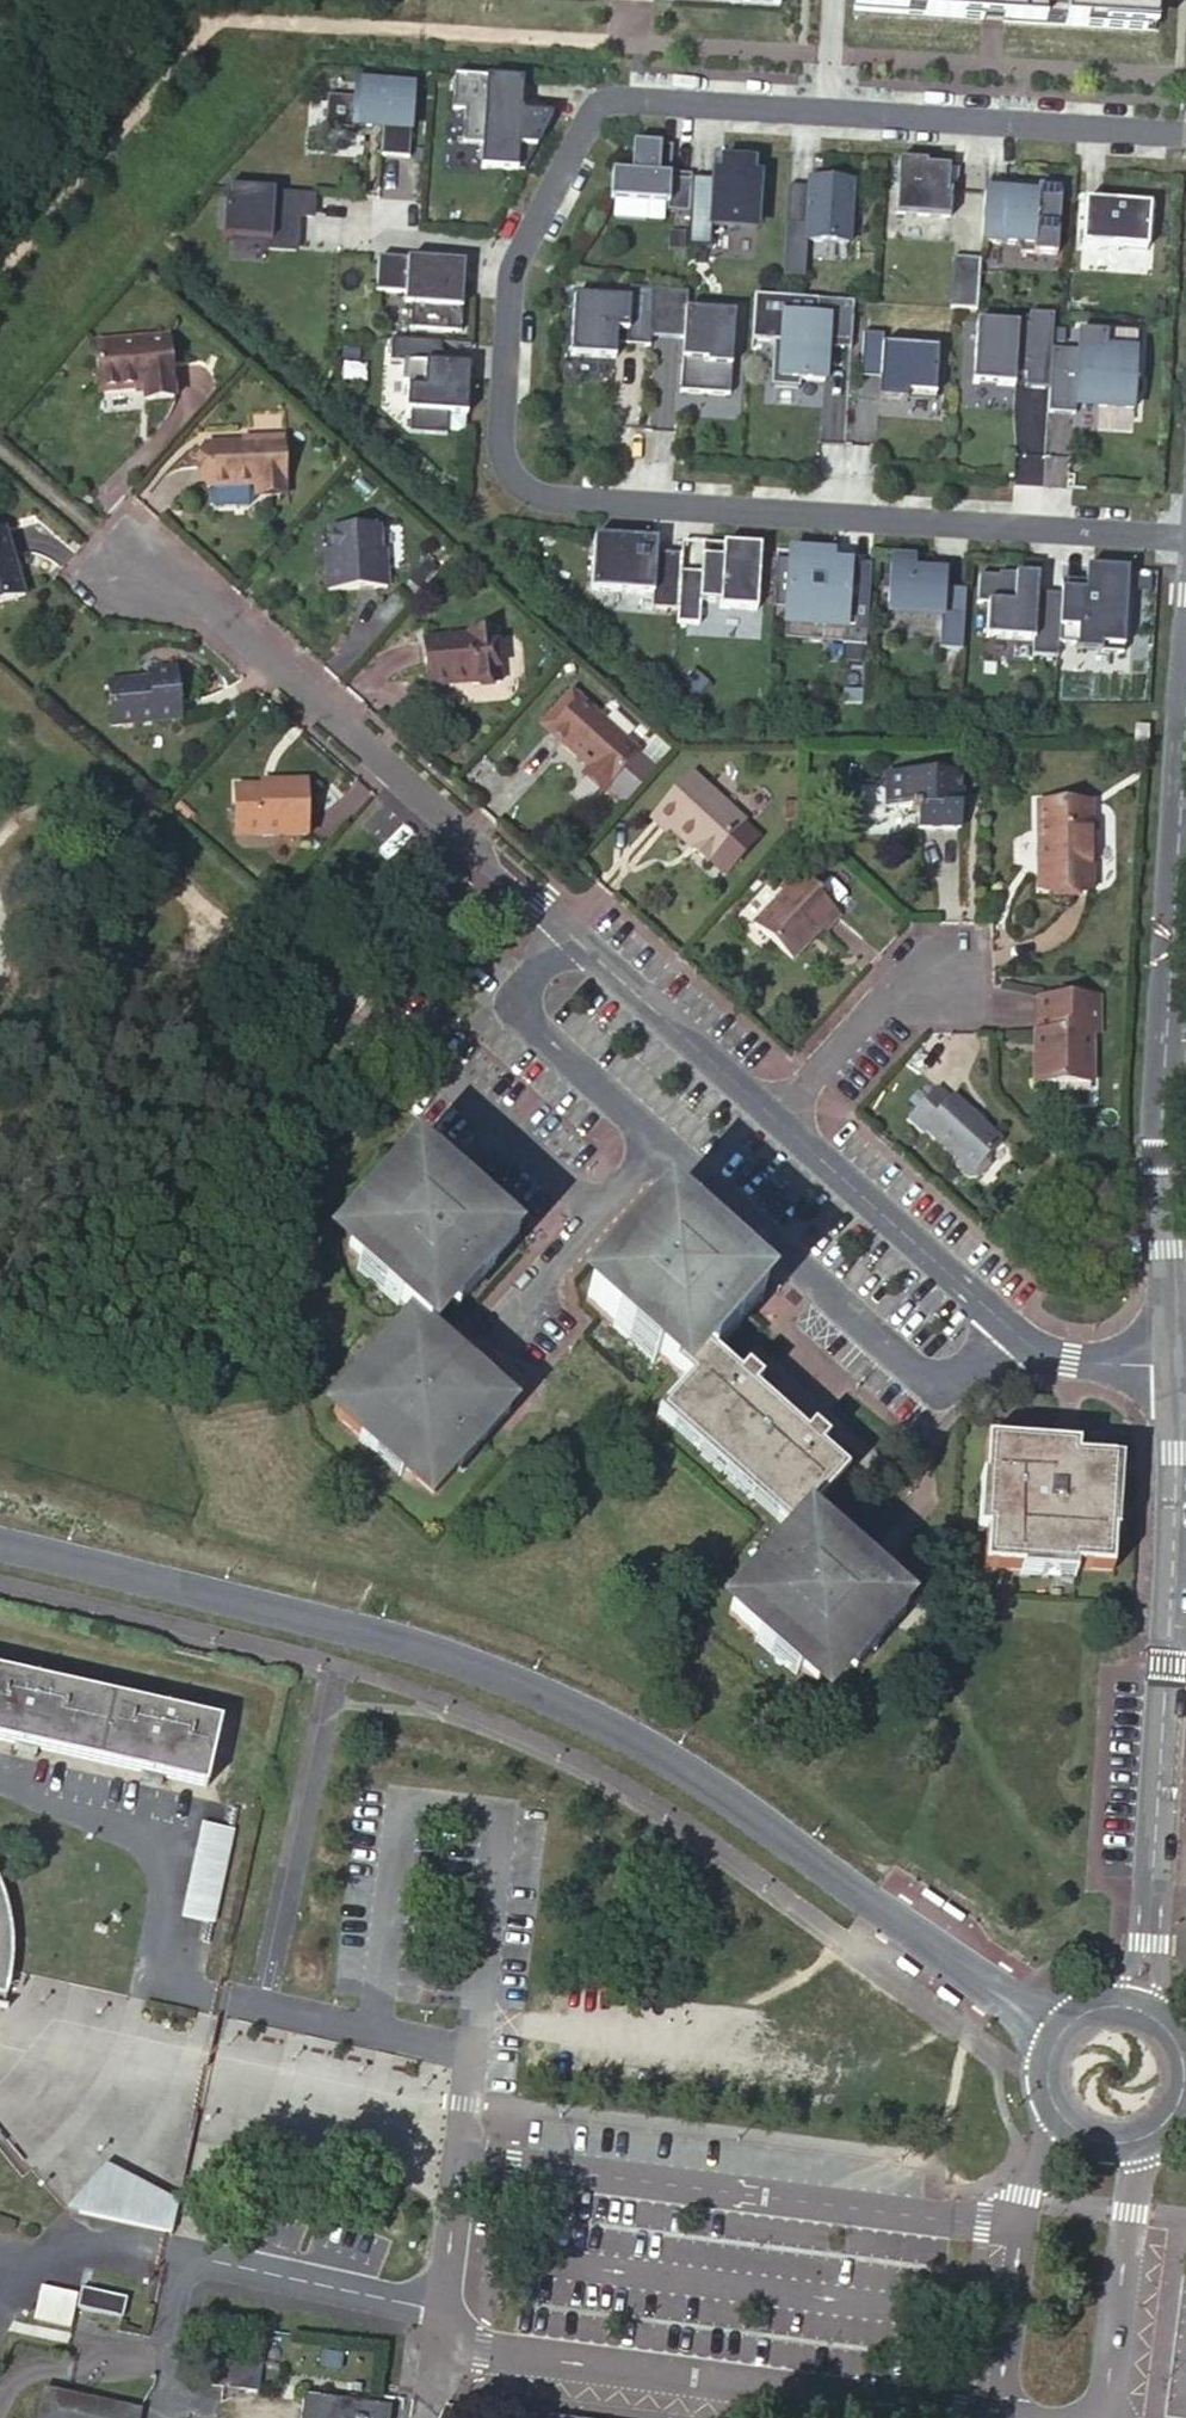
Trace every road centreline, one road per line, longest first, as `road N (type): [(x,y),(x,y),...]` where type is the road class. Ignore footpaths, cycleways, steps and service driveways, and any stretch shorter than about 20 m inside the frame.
road 1 (residential): [(1185,534),(535,492),(504,475),(490,448),(512,257),(597,98),(828,110)]
road 2 (residential): [(122,562),(207,610),(783,1121)]
road 3 (residential): [(1016,2224),(460,2158)]
road 4 (residential): [(441,2344),(986,2417)]
road 5 (residential): [(1170,1271),(1164,1131),(1185,729)]
road 6 (residential): [(1151,1899),(1177,1492),(1174,1361)]
road 7 (residential): [(783,1121),(1049,1354),(1174,1361)]
road 8 (residential): [(828,110),(1185,131)]
road 9 (residential): [(1102,2417),(1140,2140)]
road 10 (residential): [(961,969),(885,1001),(783,1121)]
road 11 (unclassified): [(1016,2224),(997,2417)]
road 12 (unclassified): [(460,2158),(441,2344)]
road 13 (residential): [(1151,1899),(1129,1964),(1086,2012)]
road 14 (residential): [(1166,2028),(1151,1899)]
road 15 (residential): [(1086,2012),(1049,2055),(1050,2098),(1065,2121)]

